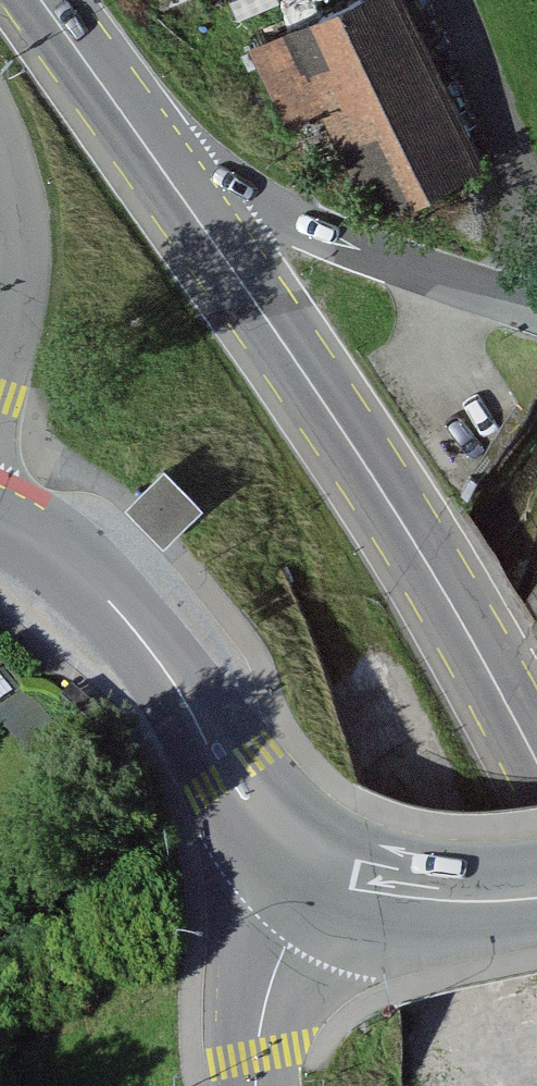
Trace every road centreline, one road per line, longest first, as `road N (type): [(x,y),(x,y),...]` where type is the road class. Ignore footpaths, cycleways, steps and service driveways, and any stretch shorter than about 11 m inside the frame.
road 1 (primary): [(166,173),(385,496),(536,764)]
road 2 (tertiary): [(330,885),(250,799),(164,669),(94,583),(36,534),(0,519)]
road 3 (tertiary): [(536,310),(166,173)]
road 4 (tertiary): [(0,132),(26,250),(0,381)]
road 5 (tertiary): [(330,885),(286,944),(266,995),(256,1085)]
road 6 (primary): [(39,0),(166,173)]
road 7 (tertiary): [(536,895),(474,902),(330,885)]

